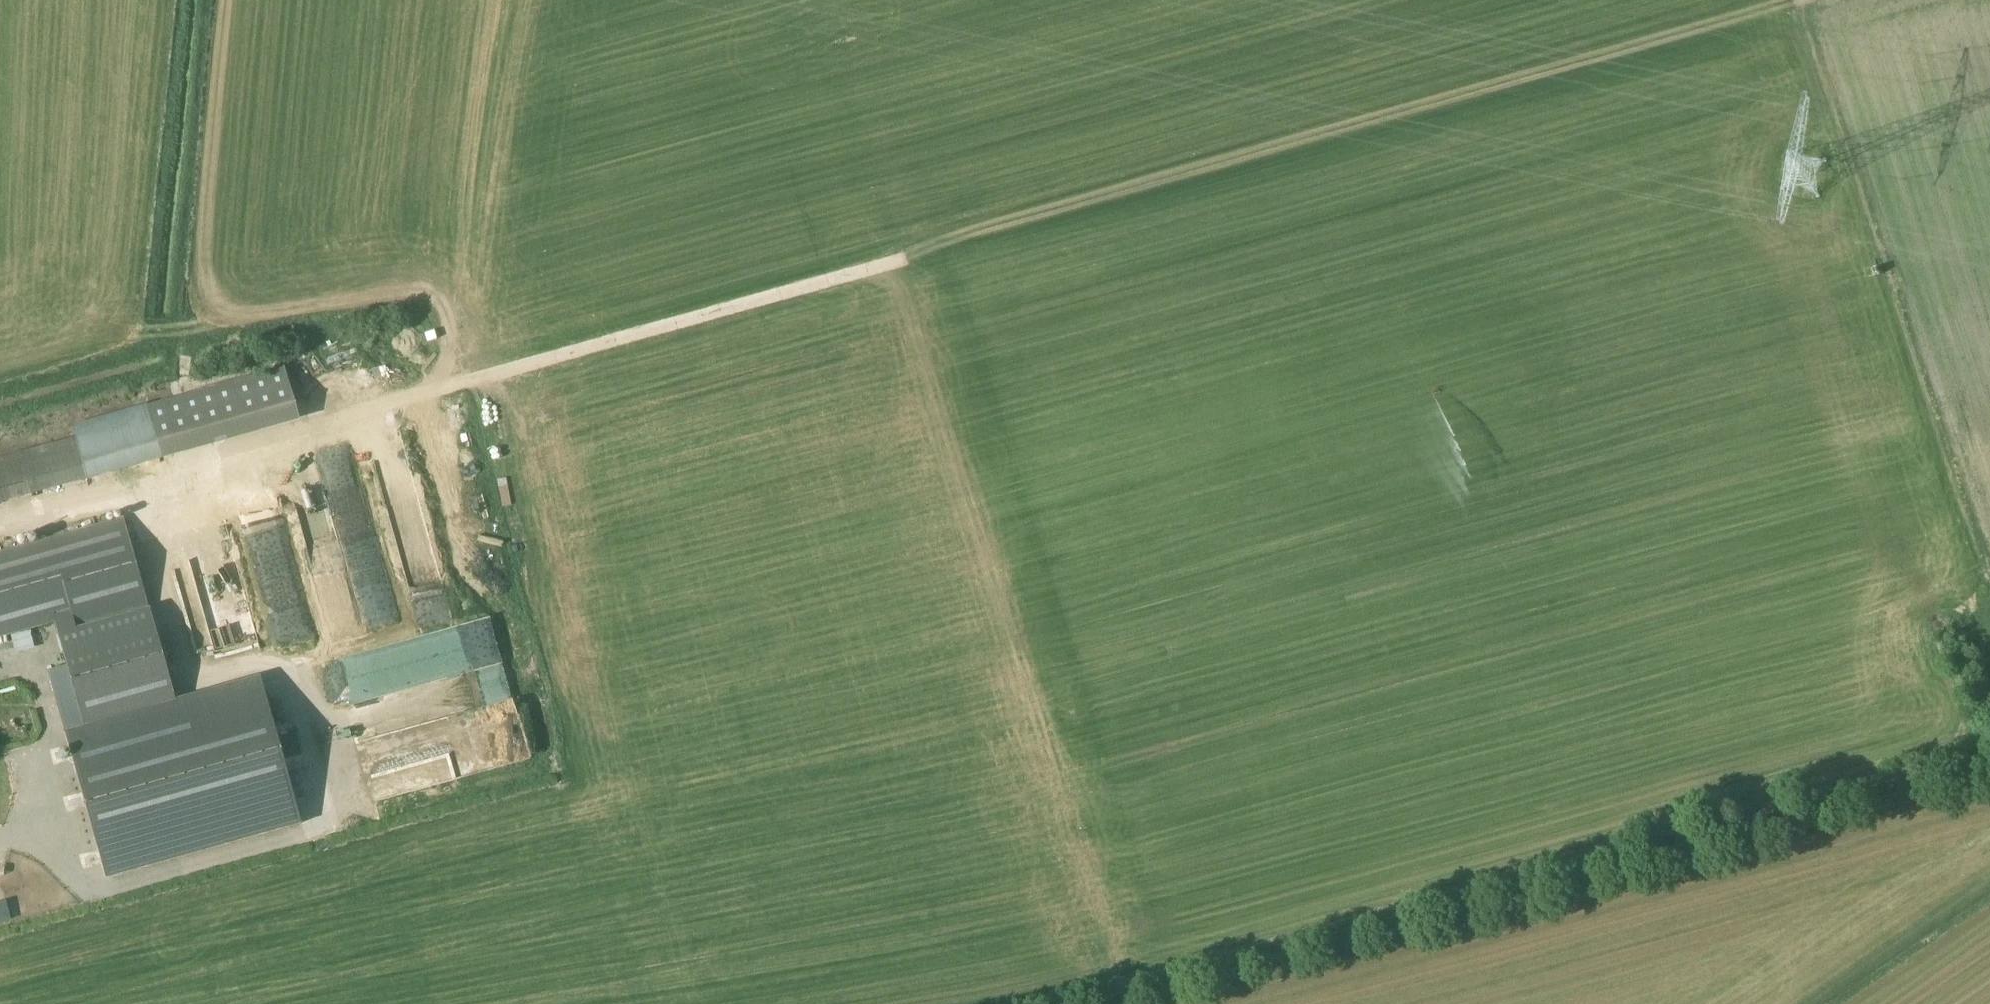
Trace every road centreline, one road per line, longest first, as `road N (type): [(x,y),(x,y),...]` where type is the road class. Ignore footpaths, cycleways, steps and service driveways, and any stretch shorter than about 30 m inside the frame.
road 1 (track): [(388,410),(898,263)]
road 2 (track): [(1832,1003),(1989,898)]

